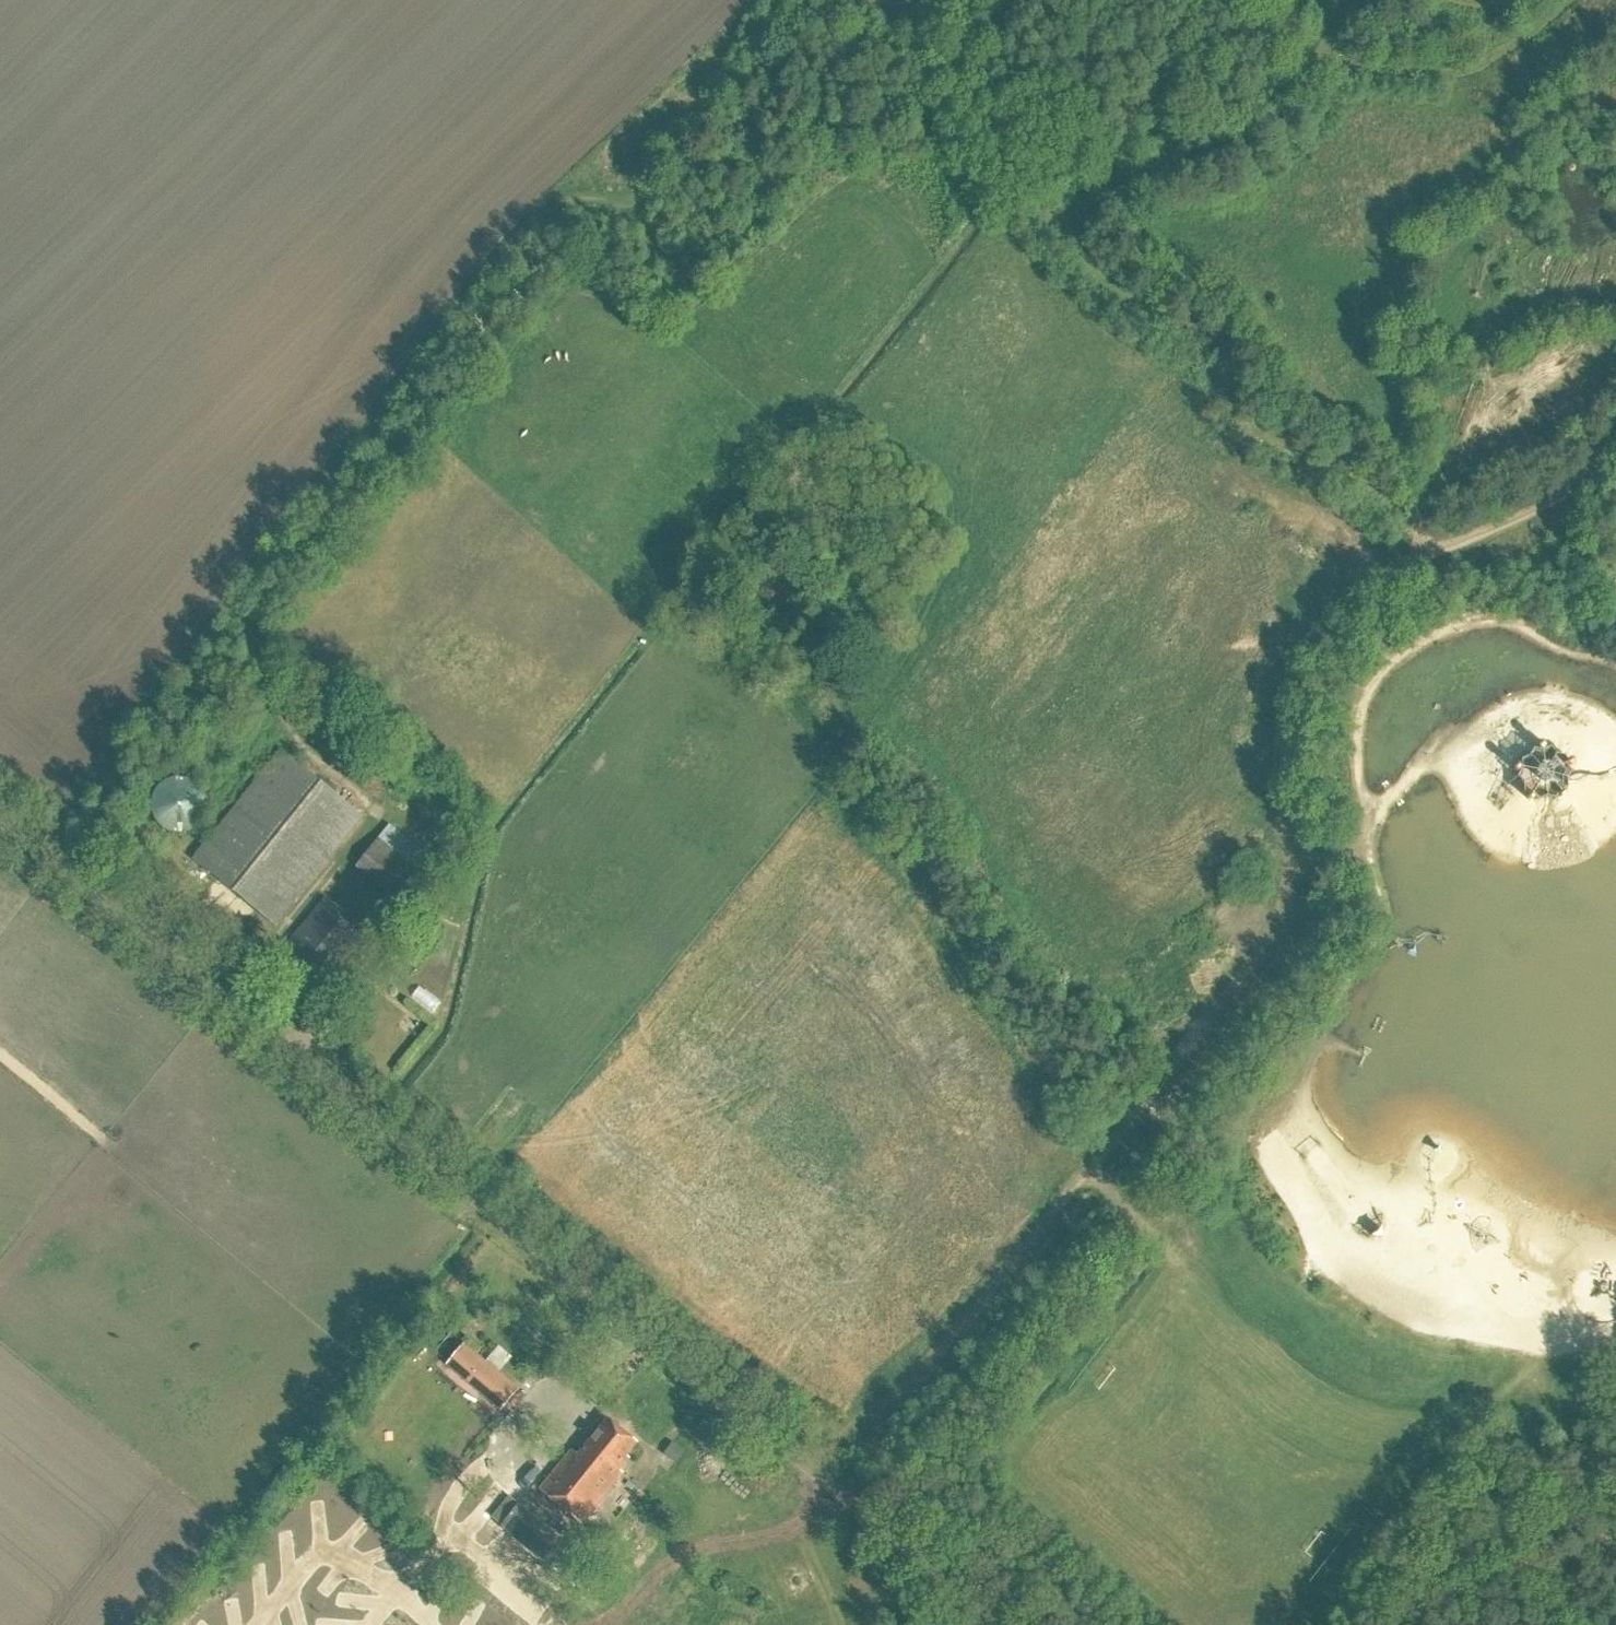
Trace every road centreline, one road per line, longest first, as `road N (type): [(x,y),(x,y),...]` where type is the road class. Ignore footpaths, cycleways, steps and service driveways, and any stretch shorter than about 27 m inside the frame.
road 1 (track): [(809,1472),(931,1362),(1286,914),(1293,862),(1277,749),(1306,640),(1342,600),(1382,573),(1525,512),(1615,442)]
road 2 (unclassified): [(999,1624),(0,818)]

